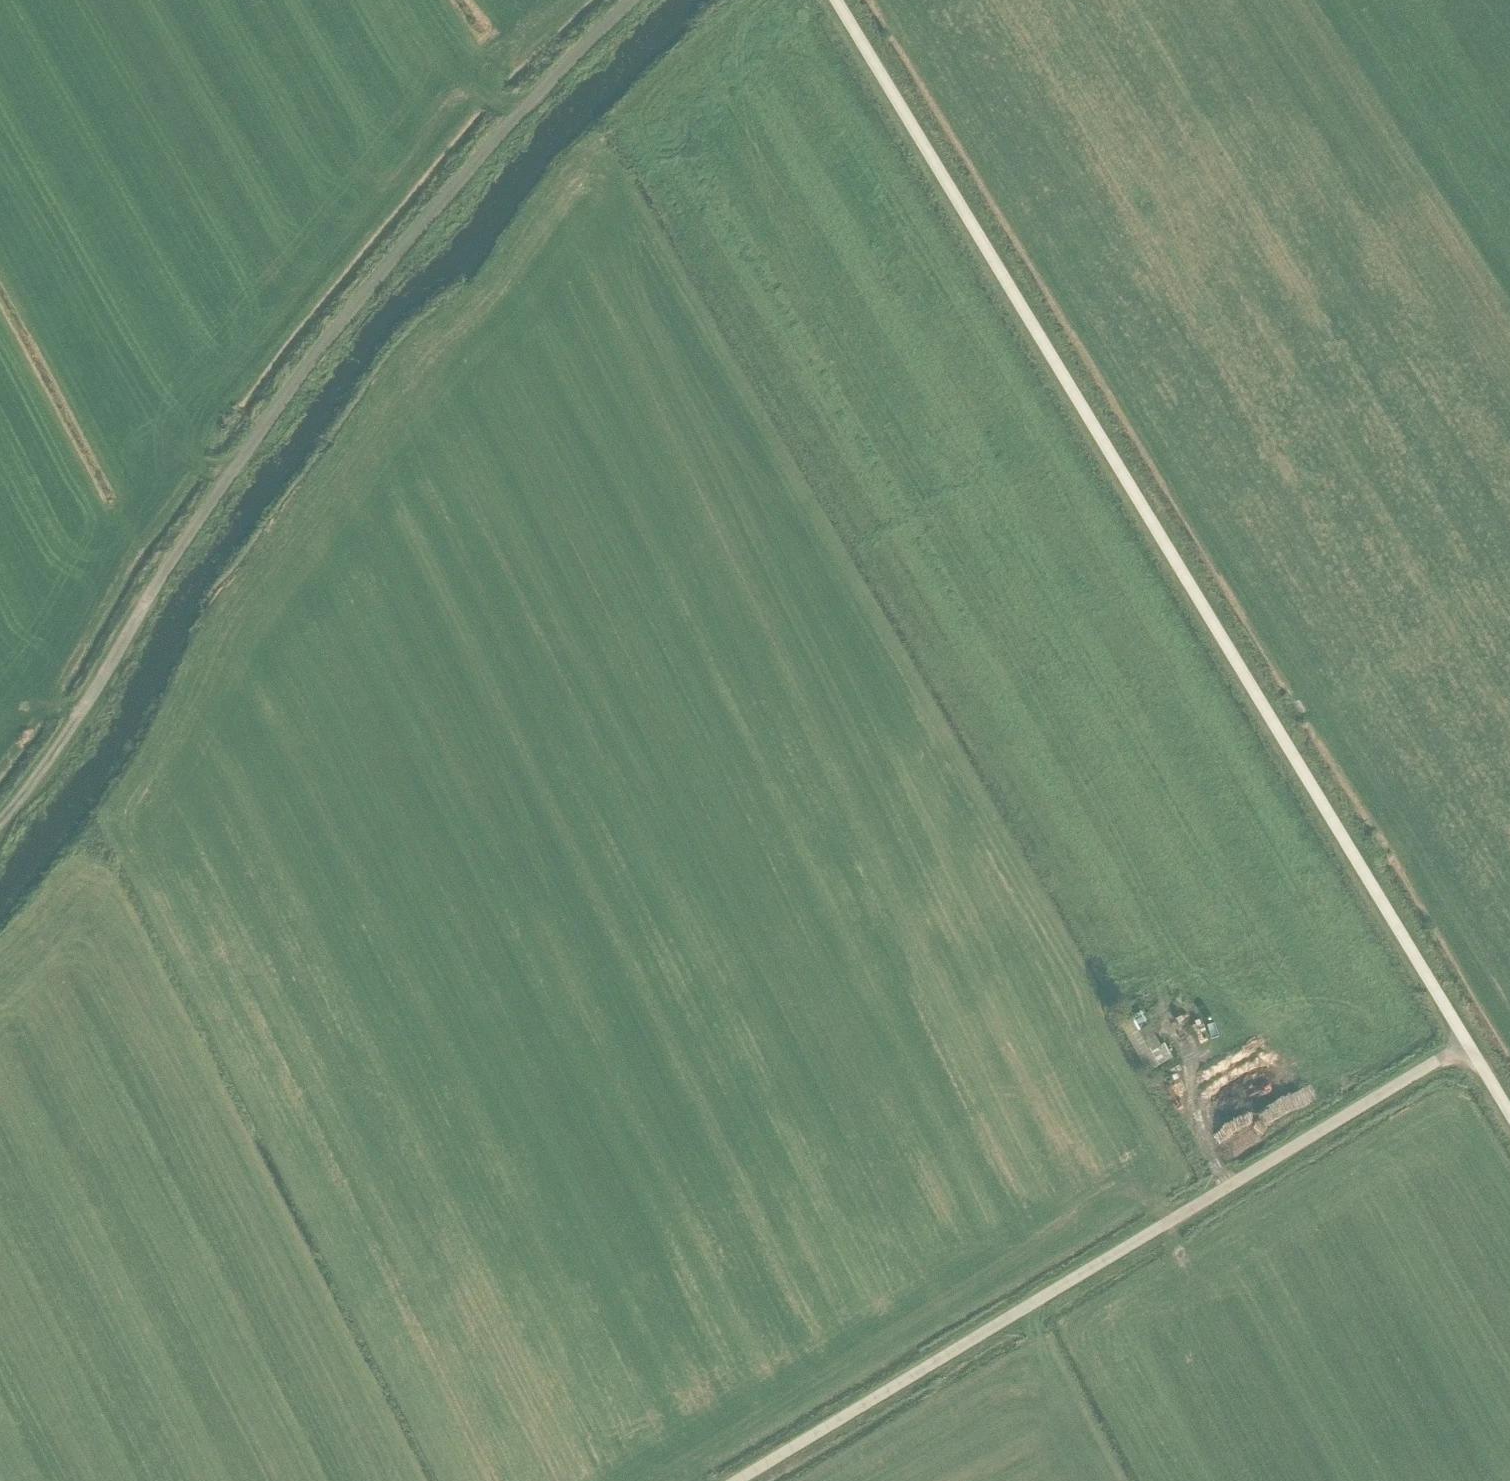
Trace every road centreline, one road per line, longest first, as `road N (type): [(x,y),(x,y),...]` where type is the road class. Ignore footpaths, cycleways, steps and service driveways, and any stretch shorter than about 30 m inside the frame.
road 1 (unclassified): [(1470,1044),(837,0)]
road 2 (unclassified): [(0,821),(312,363),(541,93),(639,0)]
road 3 (unclassified): [(741,1480),(1470,1044)]

